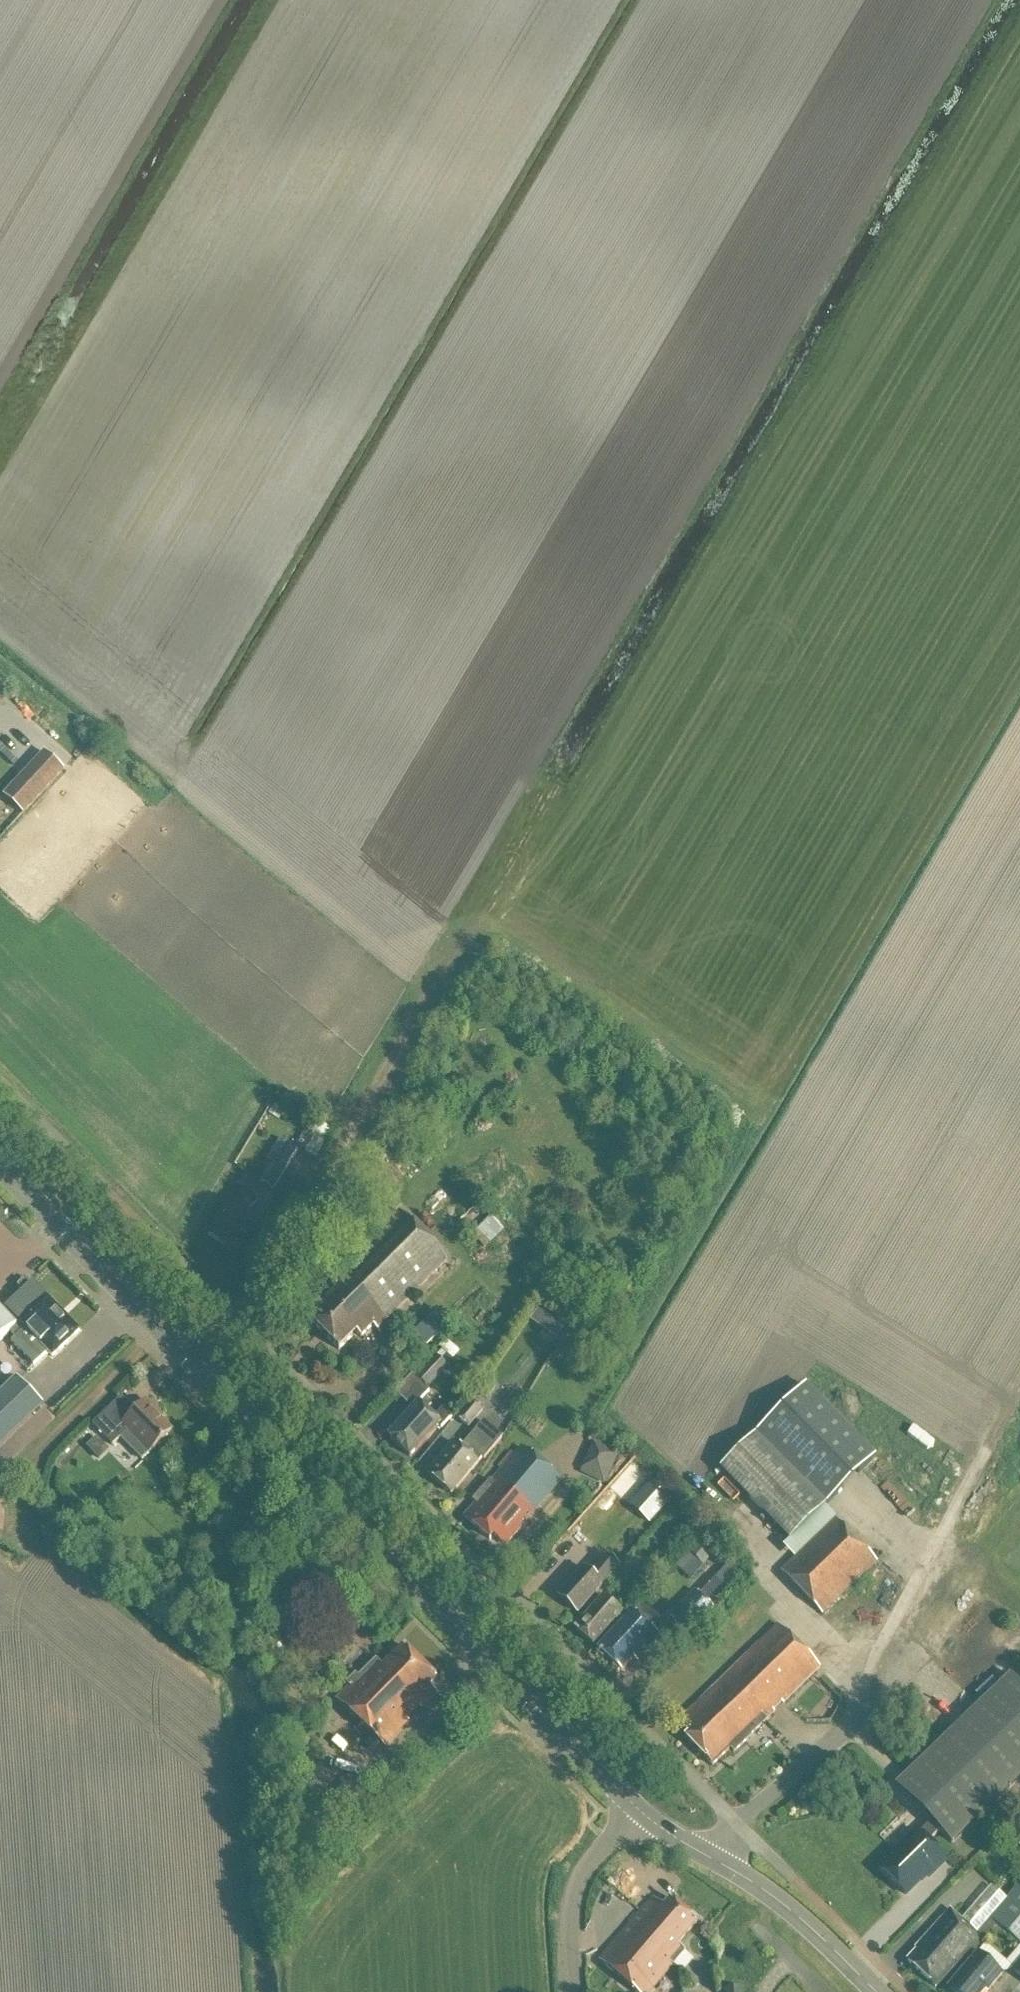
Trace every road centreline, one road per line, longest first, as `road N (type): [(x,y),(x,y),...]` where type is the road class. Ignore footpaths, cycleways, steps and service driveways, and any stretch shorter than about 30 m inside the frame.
road 1 (tertiary): [(449,1623),(193,1365)]
road 2 (tertiary): [(193,1365),(0,1170)]
road 3 (tertiary): [(638,1810),(449,1623)]
road 4 (tertiary): [(874,1991),(782,1906),(711,1861)]
road 5 (residential): [(346,1433),(492,1579)]
road 6 (unclassified): [(574,1991),(570,1933),(581,1879),(638,1810)]
road 7 (residential): [(492,1579),(630,1721)]
road 8 (residential): [(0,1086),(107,1194)]
road 9 (unclassified): [(645,1736),(736,1825)]
road 10 (residential): [(236,1323),(323,1410)]

